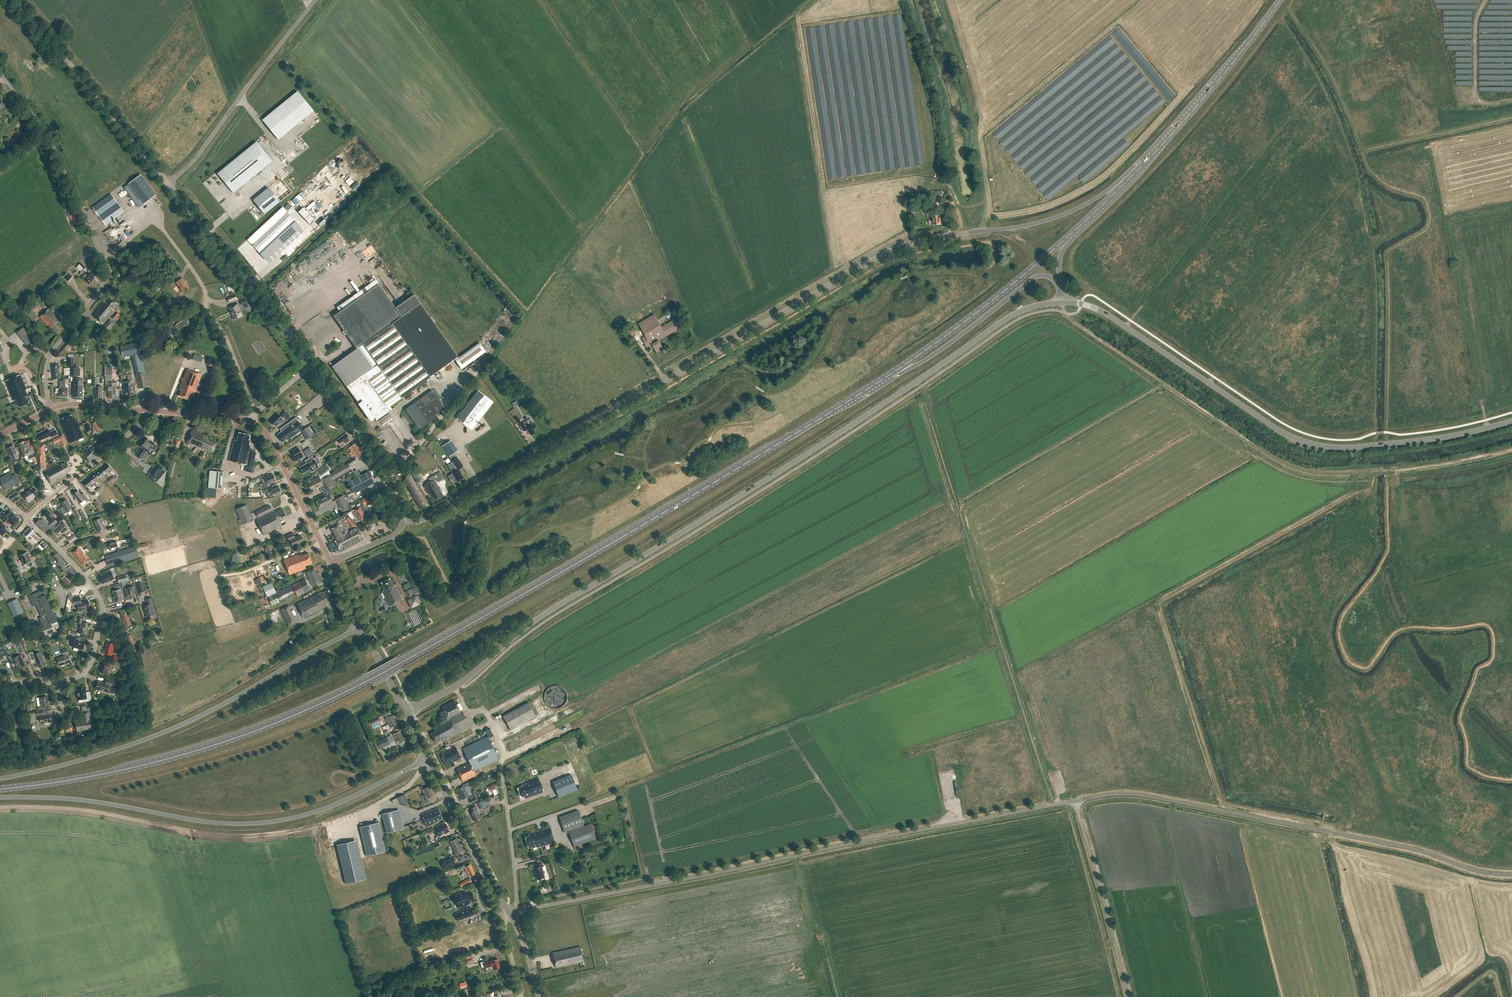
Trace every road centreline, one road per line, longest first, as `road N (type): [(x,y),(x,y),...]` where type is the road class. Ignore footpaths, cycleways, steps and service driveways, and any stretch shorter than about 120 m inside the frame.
road 1 (primary): [(0,788),(169,758),(323,703),(889,376)]
road 2 (tertiary): [(404,712),(460,683),(545,614),(851,426),(1014,315),(1061,302)]
road 3 (tertiary): [(989,230),(892,250),(425,519),(403,521)]
road 4 (unclassified): [(510,914),(1075,801)]
road 5 (track): [(1511,447),(1440,463),(1308,471),(1273,457),(1065,313)]
road 6 (tertiary): [(1511,420),(1367,446),(1311,444),(1103,311),(1069,302)]
road 7 (track): [(0,807),(68,807),(201,833),(264,835),(381,803),(430,764)]
road 8 (unclassified): [(1511,873),(1144,795),(1075,801)]
road 9 (primary): [(0,797),(73,798),(250,823),(307,814),(428,760)]
road 10 (track): [(1053,804),(921,387)]
road 11 (primary): [(361,626),(169,730),(0,779)]
road 12 (residential): [(50,410),(50,356),(107,273),(49,137),(2,76)]
road 13 (tertiary): [(168,184),(17,0)]
road 14 (track): [(941,0),(967,81),(989,230)]
road 15 (unclassified): [(168,184),(315,0)]
road 16 (tertiary): [(312,364),(168,184)]
road 17 (primary): [(889,376),(1068,237)]
road 18 (primary): [(889,376),(941,349),(1034,278),(1051,279),(1061,302)]
road 19 (primary): [(1145,164),(1281,0)]
road 20 (residential): [(255,413),(226,338),(205,308),(203,287),(160,226)]
road 21 (unclassified): [(1128,996),(1075,801)]
road 22 (tertiary): [(403,521),(386,470),(312,364)]
road 23 (tertiary): [(510,914),(428,760)]
road 24 (primary): [(1145,164),(1068,213),(989,230)]
road 25 (unclassified): [(331,563),(268,437),(250,420)]
road 26 (residential): [(27,520),(140,425),(145,410)]
road 27 (residential): [(510,914),(517,903),(501,769)]
road 28 (residential): [(27,520),(91,584),(102,611)]

